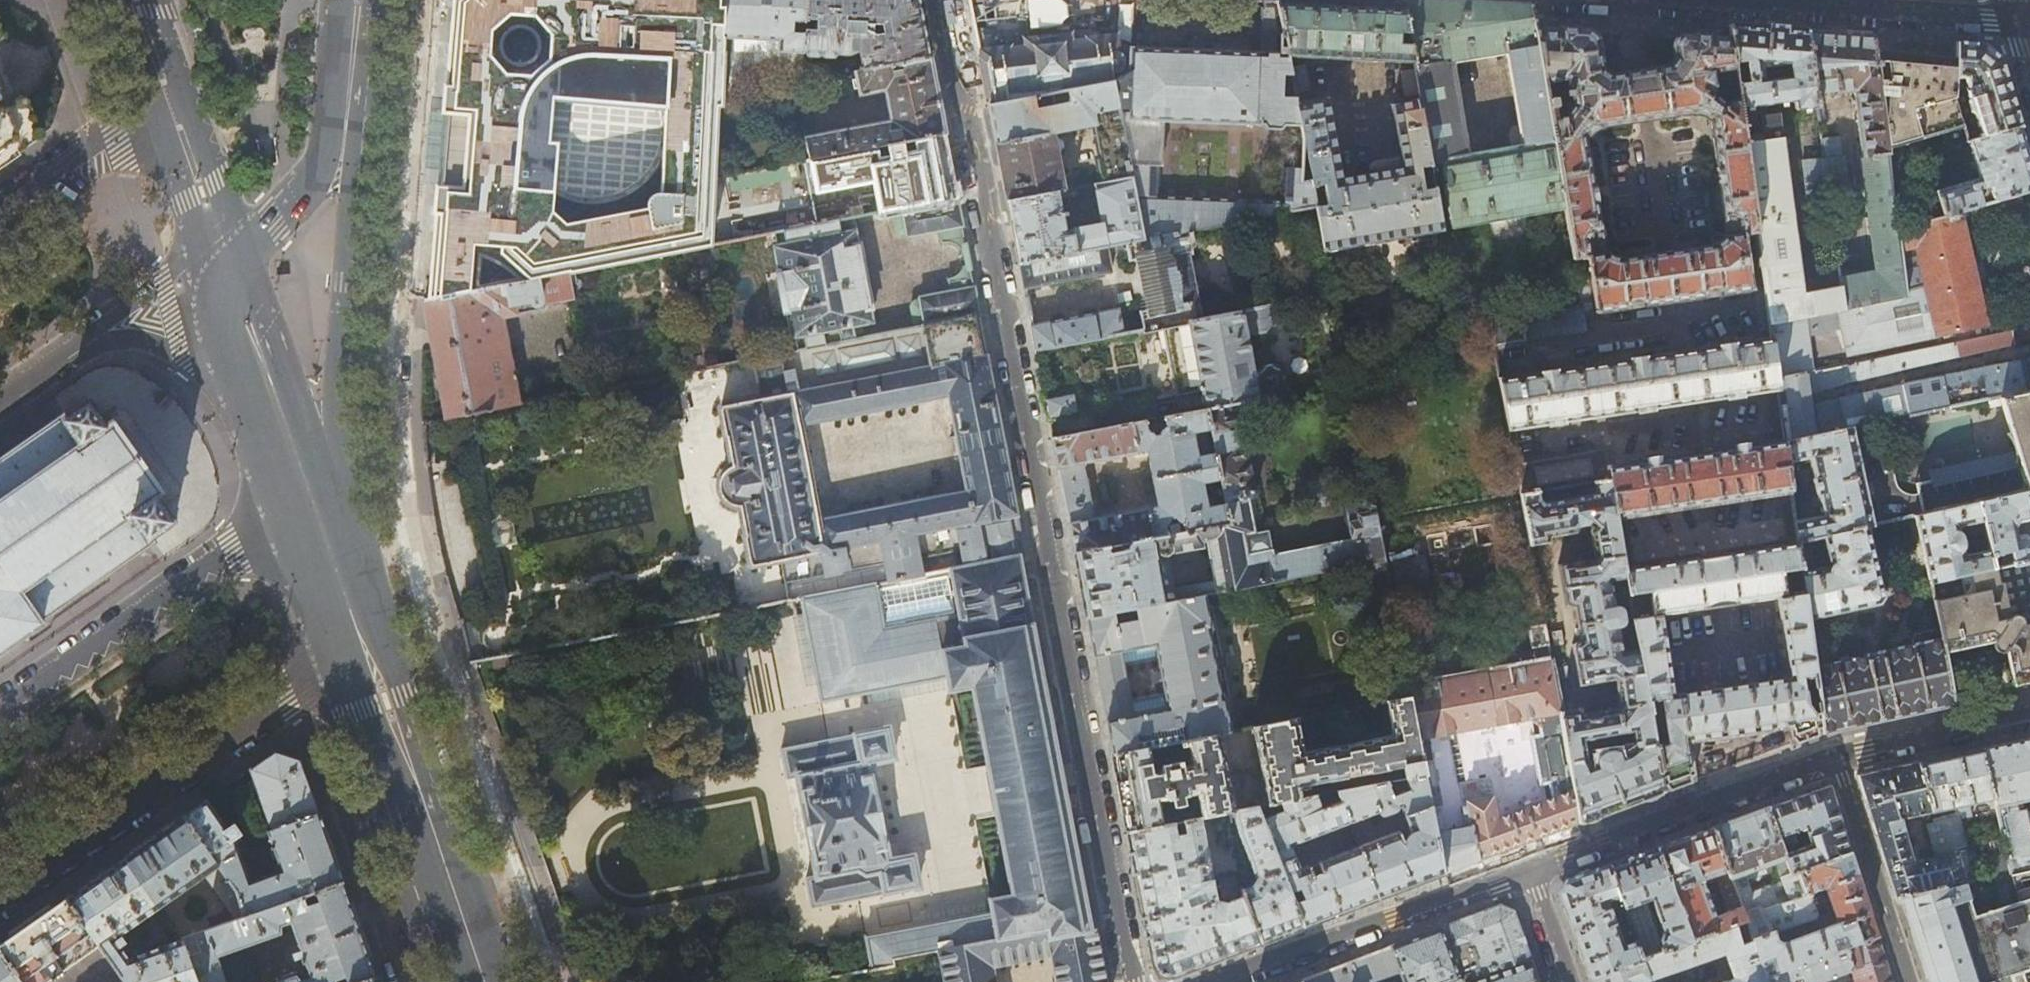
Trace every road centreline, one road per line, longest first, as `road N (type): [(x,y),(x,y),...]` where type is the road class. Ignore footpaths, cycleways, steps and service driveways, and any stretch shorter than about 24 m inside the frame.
road 1 (residential): [(1131,981),(946,0)]
road 2 (residential): [(365,649),(0,891)]
road 3 (secondary): [(310,491),(333,456),(351,282),(358,194),(348,108)]
road 4 (residential): [(0,703),(310,491)]
road 5 (primary): [(365,649),(482,981)]
road 6 (residential): [(1224,981),(1533,866)]
road 7 (residential): [(1533,866),(1834,755)]
road 8 (residential): [(2019,20),(1749,0)]
road 9 (residential): [(0,407),(224,256)]
road 10 (primary): [(224,256),(310,491)]
road 11 (residential): [(1834,755),(1908,981)]
road 12 (residential): [(171,99),(0,217)]
road 13 (residential): [(1834,755),(2029,711)]
road 14 (secondary): [(348,108),(304,195),(224,256)]
road 15 (primary): [(310,491),(365,649)]
road 16 (primary): [(171,99),(224,256)]
road 17 (residential): [(1574,981),(1533,866)]

